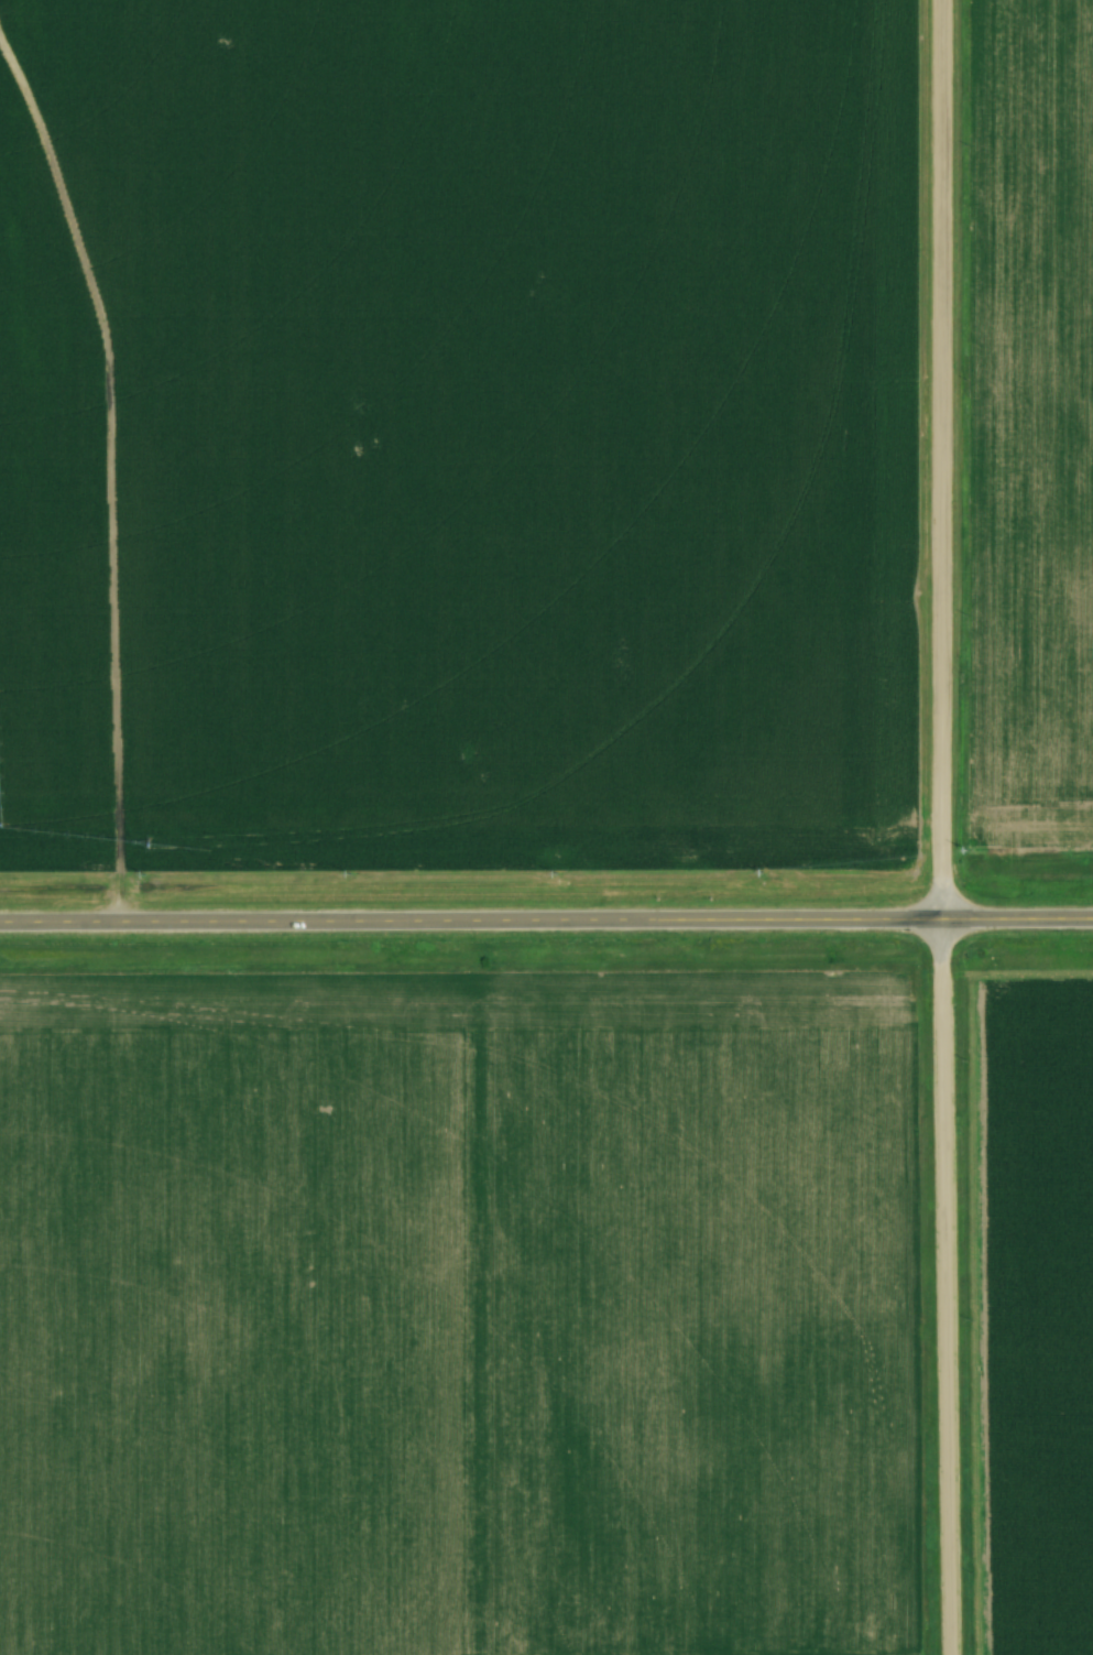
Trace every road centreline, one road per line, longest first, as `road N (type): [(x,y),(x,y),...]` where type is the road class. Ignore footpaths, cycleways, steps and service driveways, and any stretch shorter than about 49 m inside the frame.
road 1 (secondary): [(0,922),(1092,922)]
road 2 (tertiary): [(942,923),(939,0)]
road 3 (residential): [(952,1654),(942,923)]

